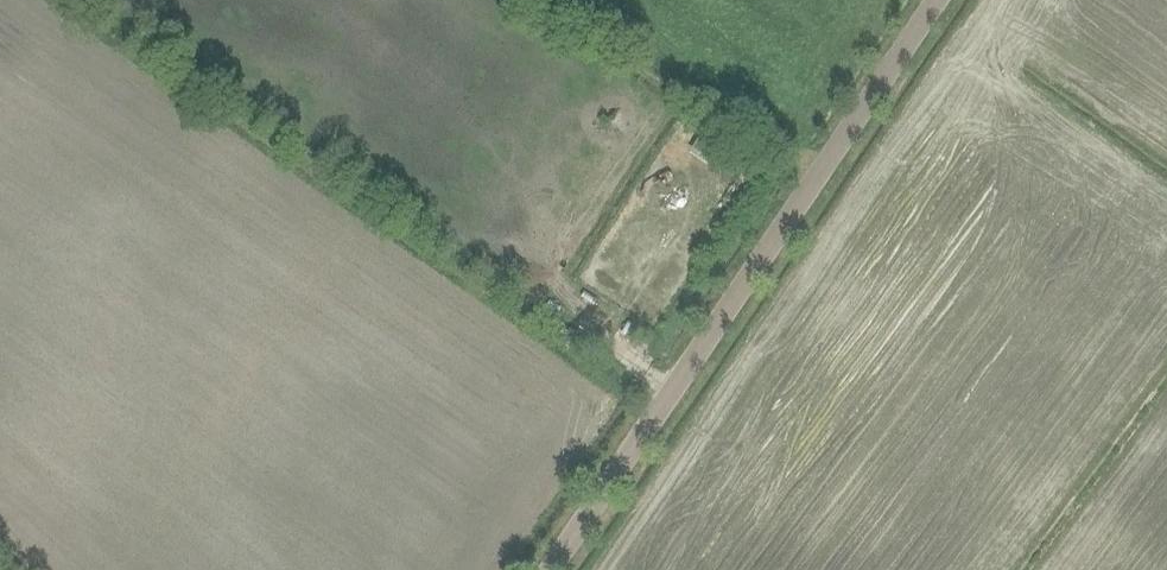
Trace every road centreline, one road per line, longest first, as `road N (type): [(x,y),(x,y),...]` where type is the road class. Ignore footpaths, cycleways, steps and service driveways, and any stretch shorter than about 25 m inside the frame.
road 1 (tertiary): [(548,569),(934,0)]

